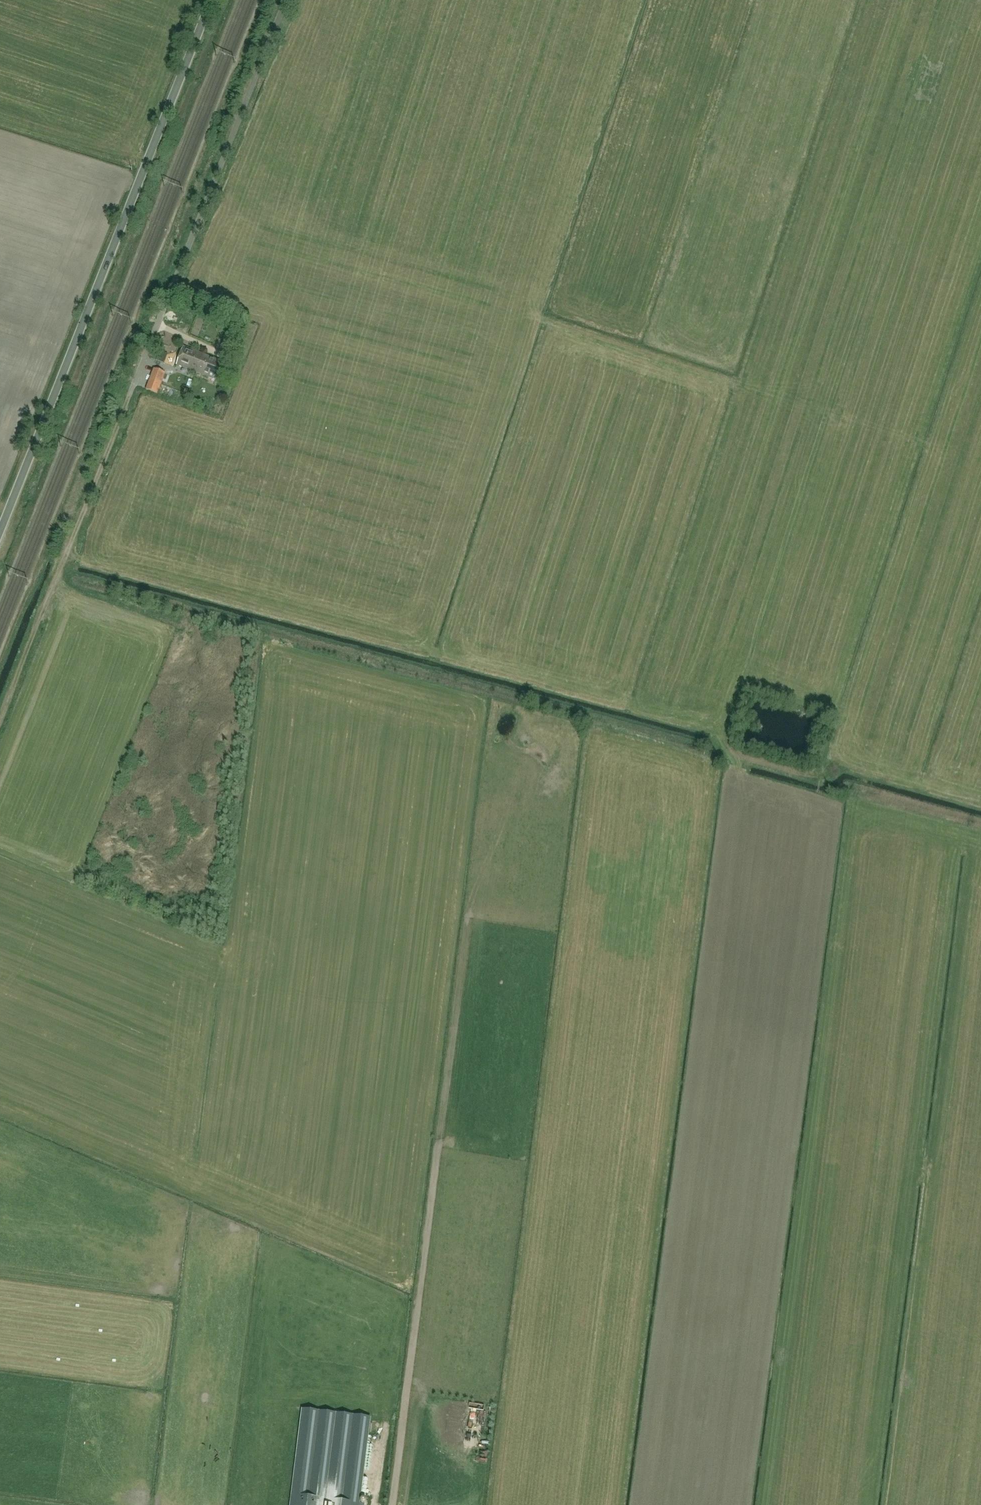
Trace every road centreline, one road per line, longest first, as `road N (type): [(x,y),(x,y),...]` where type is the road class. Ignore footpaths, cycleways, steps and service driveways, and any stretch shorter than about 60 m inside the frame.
road 1 (unclassified): [(56,581),(286,0)]
road 2 (unclassified): [(0,532),(211,0)]
road 3 (track): [(0,720),(56,581)]

